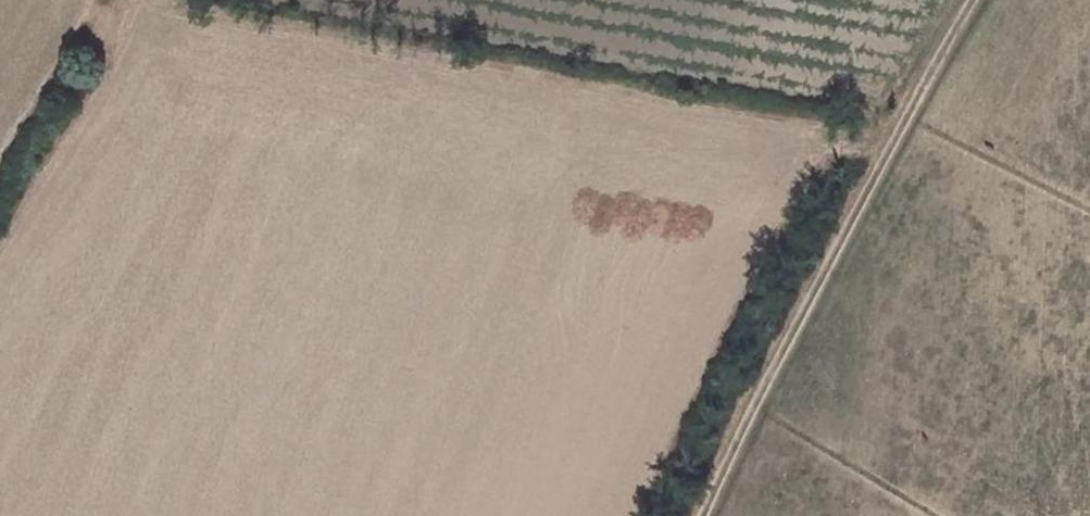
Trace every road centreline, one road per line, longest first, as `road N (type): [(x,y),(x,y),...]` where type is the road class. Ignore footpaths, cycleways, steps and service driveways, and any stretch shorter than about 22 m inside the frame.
road 1 (track): [(704,515),(892,146),(915,84),(971,0)]

